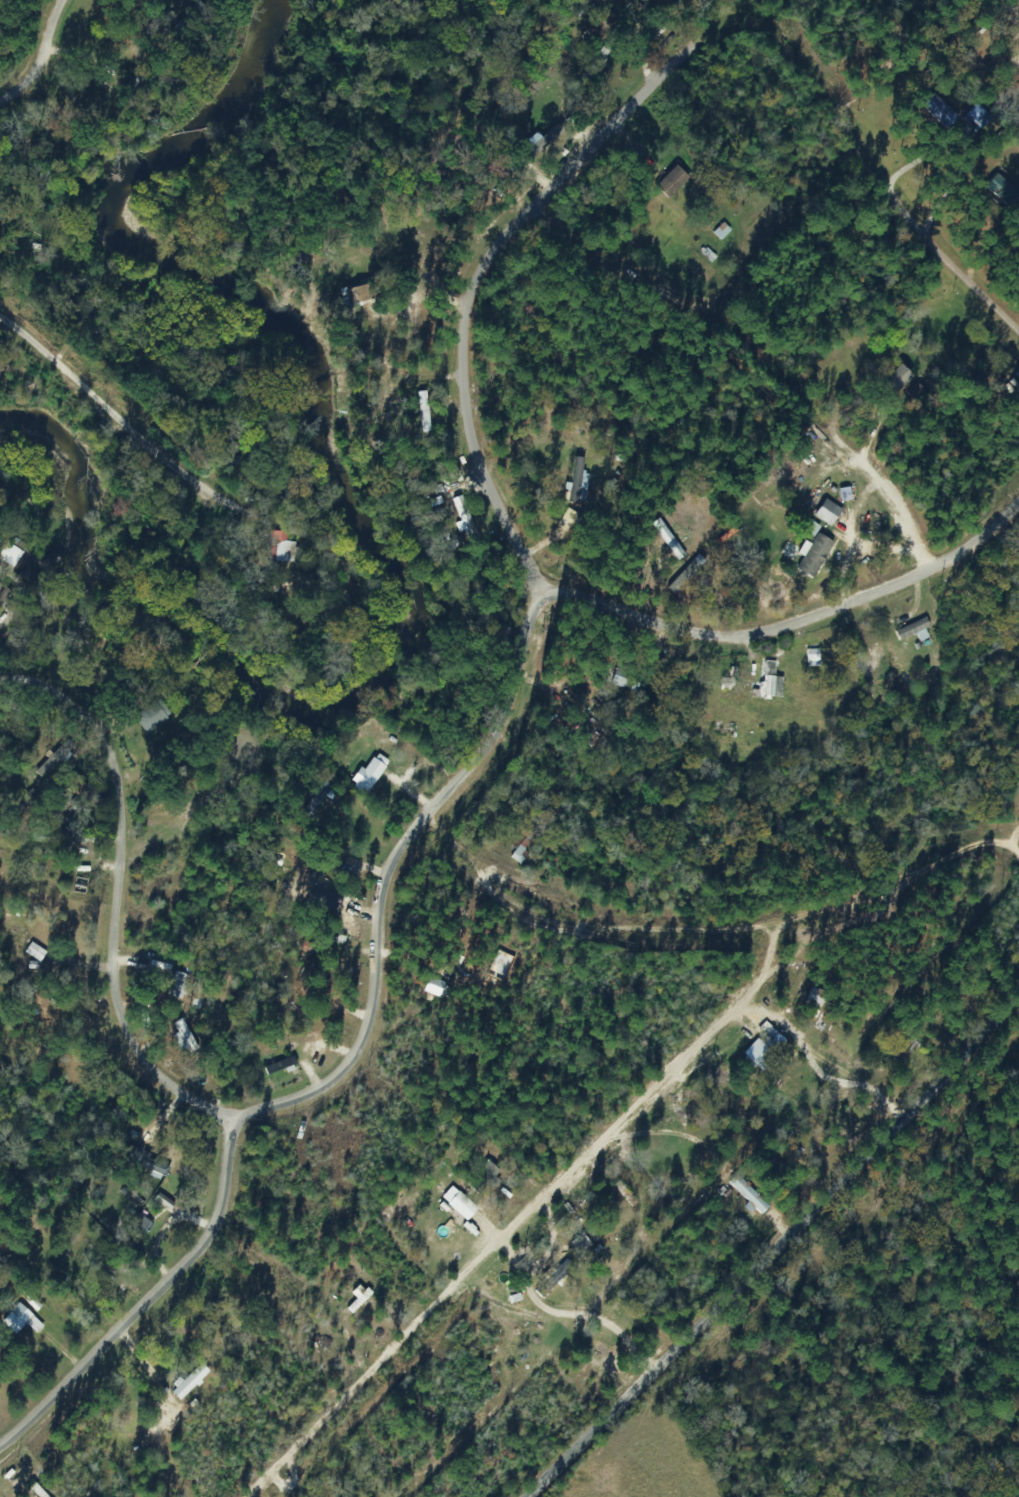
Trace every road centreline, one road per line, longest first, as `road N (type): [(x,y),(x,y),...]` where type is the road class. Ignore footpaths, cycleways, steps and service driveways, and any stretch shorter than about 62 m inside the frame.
road 1 (residential): [(0,695),(48,693),(118,741),(135,831),(120,968),(126,1004),(153,1062),(192,1097),(242,1125),(322,1097),(362,1065),(384,1011),(397,855),(516,747),(533,646),(556,598),(470,434),(479,276),(673,81),(706,36)]
road 2 (residential): [(269,1496),(751,1005),(795,935)]
road 3 (residential): [(1018,904),(974,877),(840,887),(795,935),(561,939),(431,819)]
road 4 (residential): [(553,1496),(712,1345),(742,1330),(1018,1031)]
road 5 (residential): [(936,578),(910,503),(702,315),(548,206)]
road 6 (residential): [(556,598),(749,642),(884,605),(993,548),(1018,522)]
road 7 (residential): [(1018,327),(856,156),(837,110),(745,31),(706,36)]
road 8 (residential): [(0,1458),(18,1451),(191,1277),(232,1214),(242,1125)]
road 9 (residential): [(0,313),(235,512)]
road 10 (residential): [(0,140),(80,0)]

